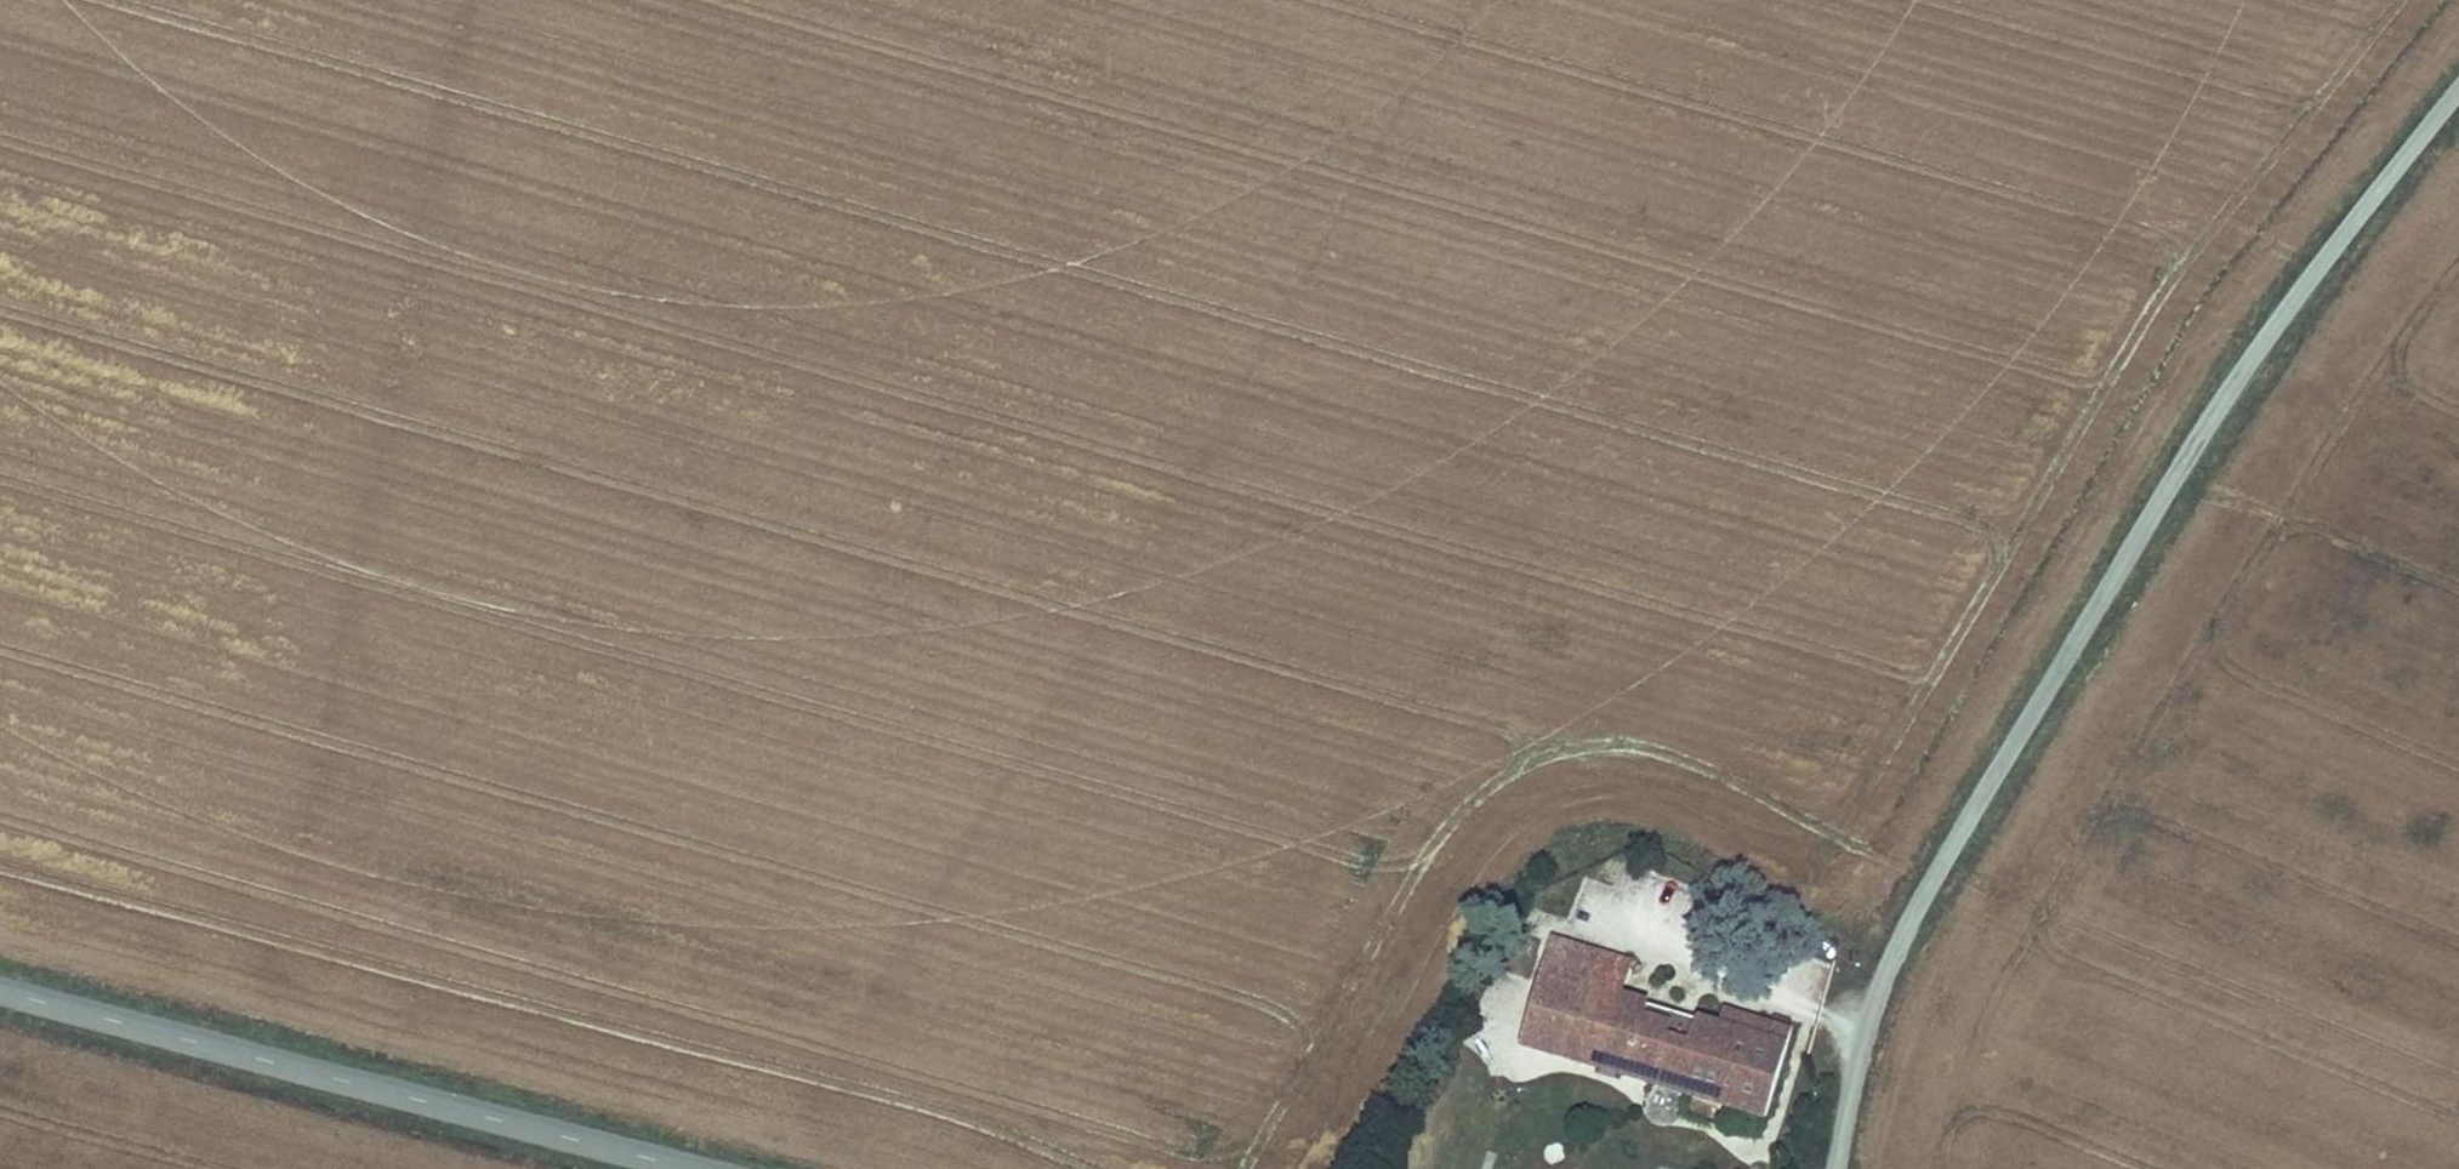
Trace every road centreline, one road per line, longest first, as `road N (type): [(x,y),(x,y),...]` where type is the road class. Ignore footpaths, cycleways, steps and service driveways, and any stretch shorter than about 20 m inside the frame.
road 1 (unclassified): [(2458,96),(2252,355),(1888,956),(1859,1038),(1833,1168)]
road 2 (tertiary): [(685,1168),(0,988)]

